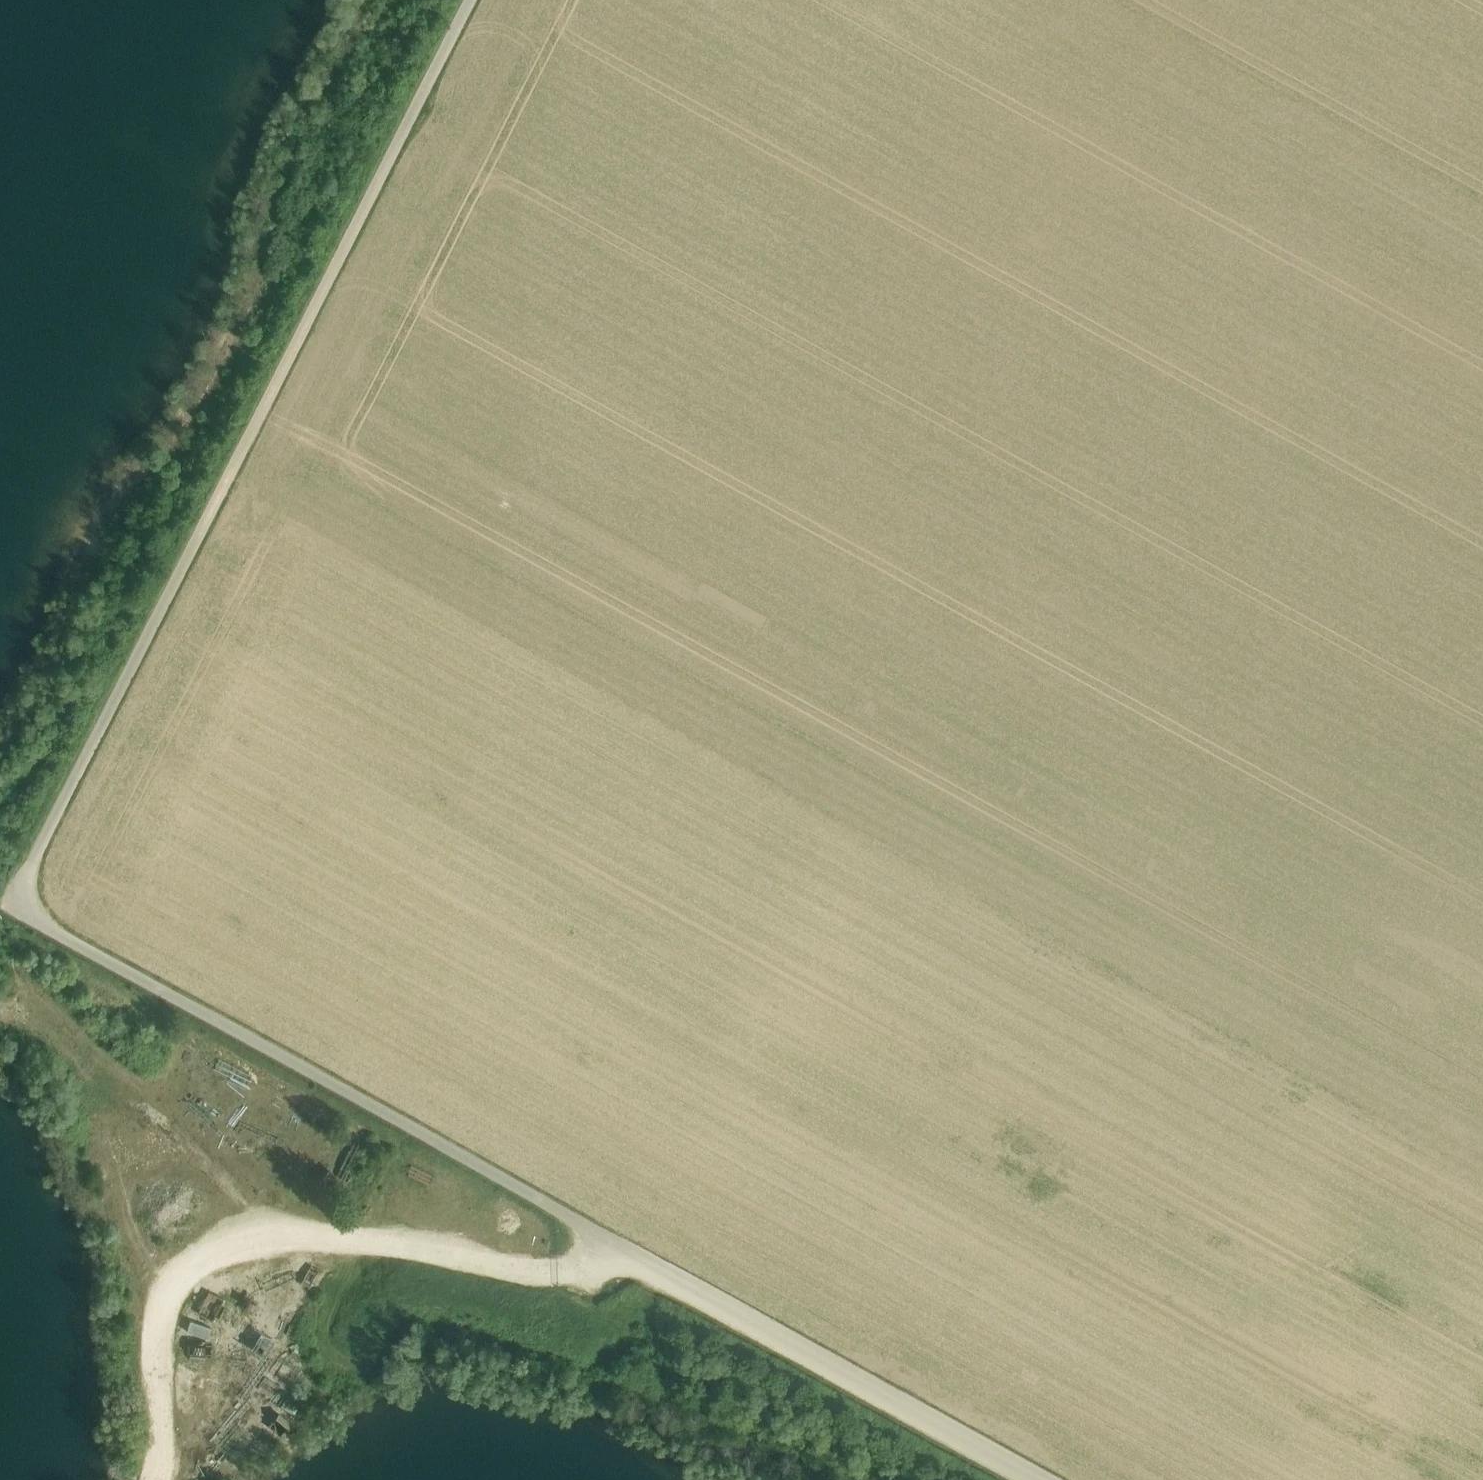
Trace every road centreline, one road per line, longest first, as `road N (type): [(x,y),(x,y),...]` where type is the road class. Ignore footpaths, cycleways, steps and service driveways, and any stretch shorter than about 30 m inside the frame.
road 1 (track): [(1041,1479),(10,907),(471,0)]
road 2 (track): [(579,1273),(278,1225),(204,1261),(159,1330),(162,1440),(150,1479)]

